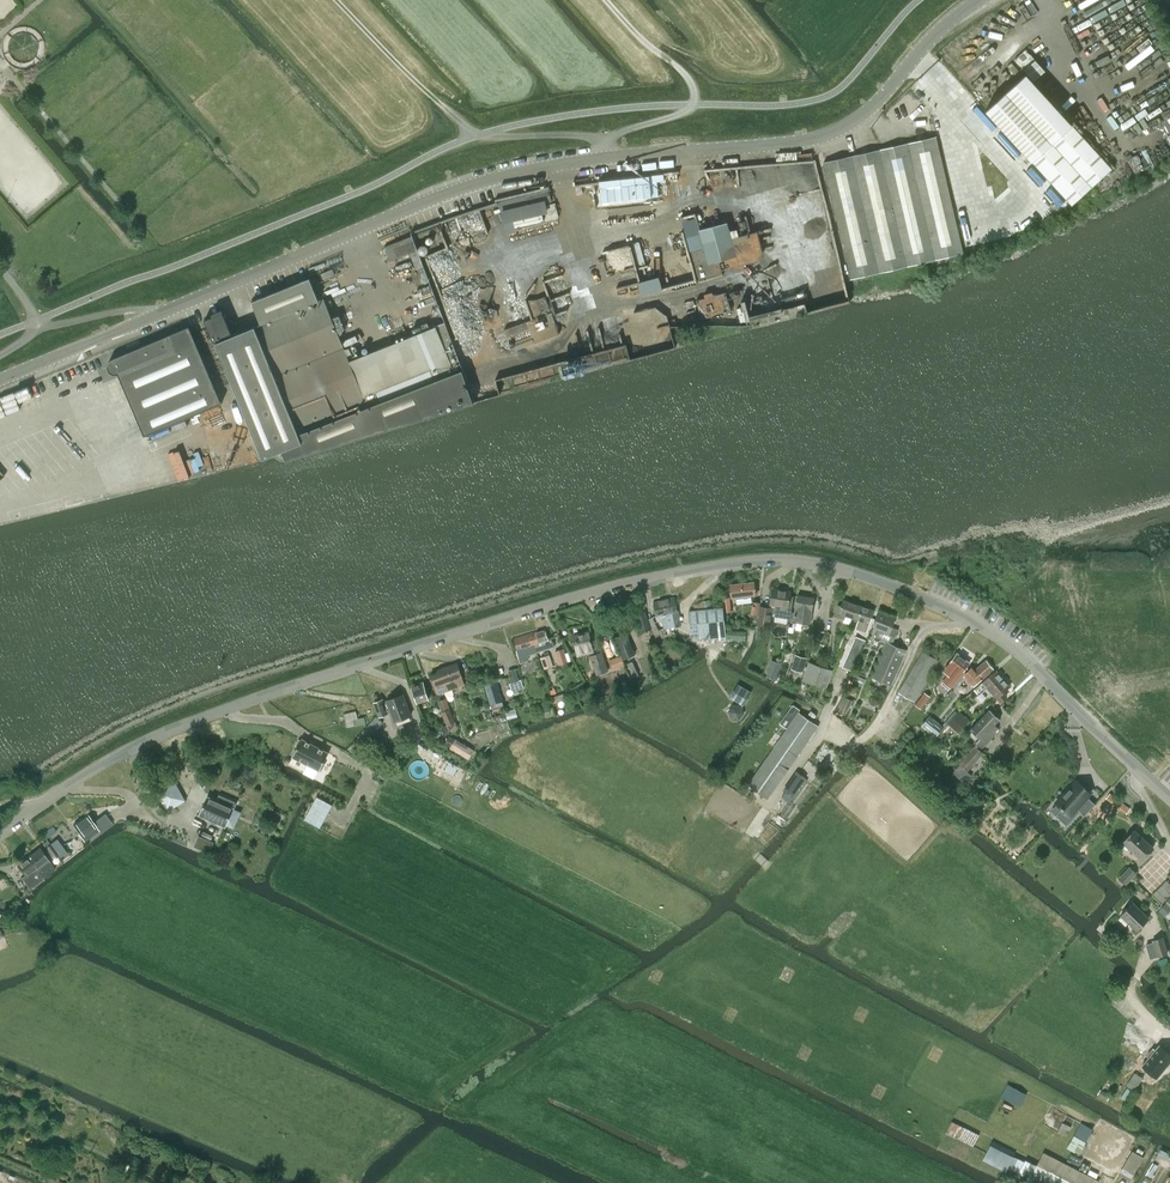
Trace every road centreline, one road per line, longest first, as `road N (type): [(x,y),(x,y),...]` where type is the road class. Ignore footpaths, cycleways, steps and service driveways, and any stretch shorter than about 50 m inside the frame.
road 1 (unclassified): [(0,833),(150,739),(265,695),(573,597),(770,560),(852,573),(993,633),(1169,798)]
road 2 (tertiary): [(153,316),(504,176),(840,130),(977,0)]
road 3 (tertiary): [(0,380),(153,316)]

